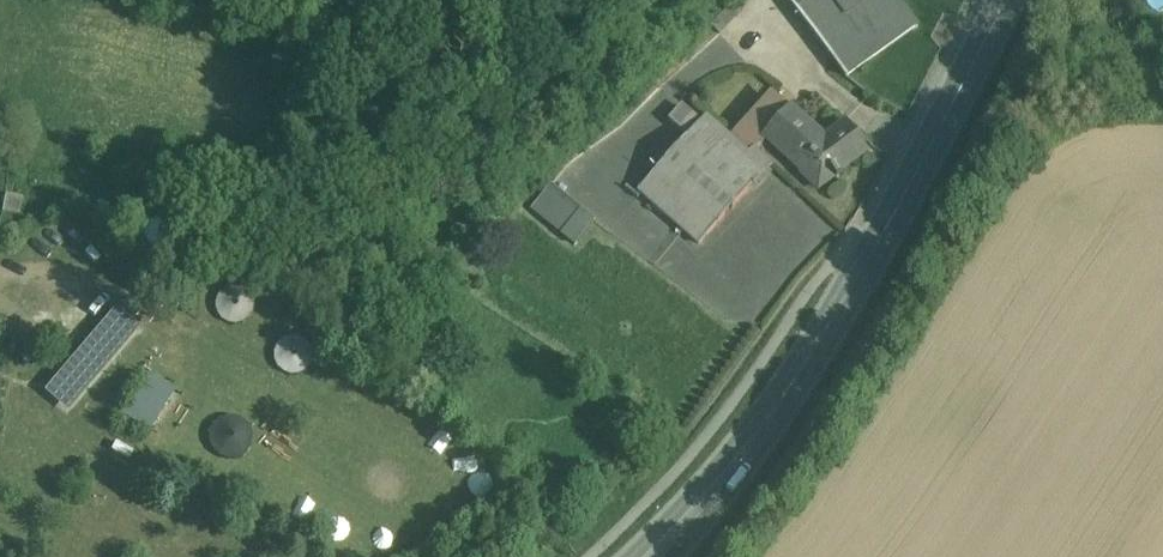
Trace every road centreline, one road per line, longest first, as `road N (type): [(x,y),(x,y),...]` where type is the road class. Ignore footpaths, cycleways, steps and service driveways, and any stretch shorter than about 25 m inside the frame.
road 1 (primary): [(1001,0),(799,370),(717,488),(653,556)]

